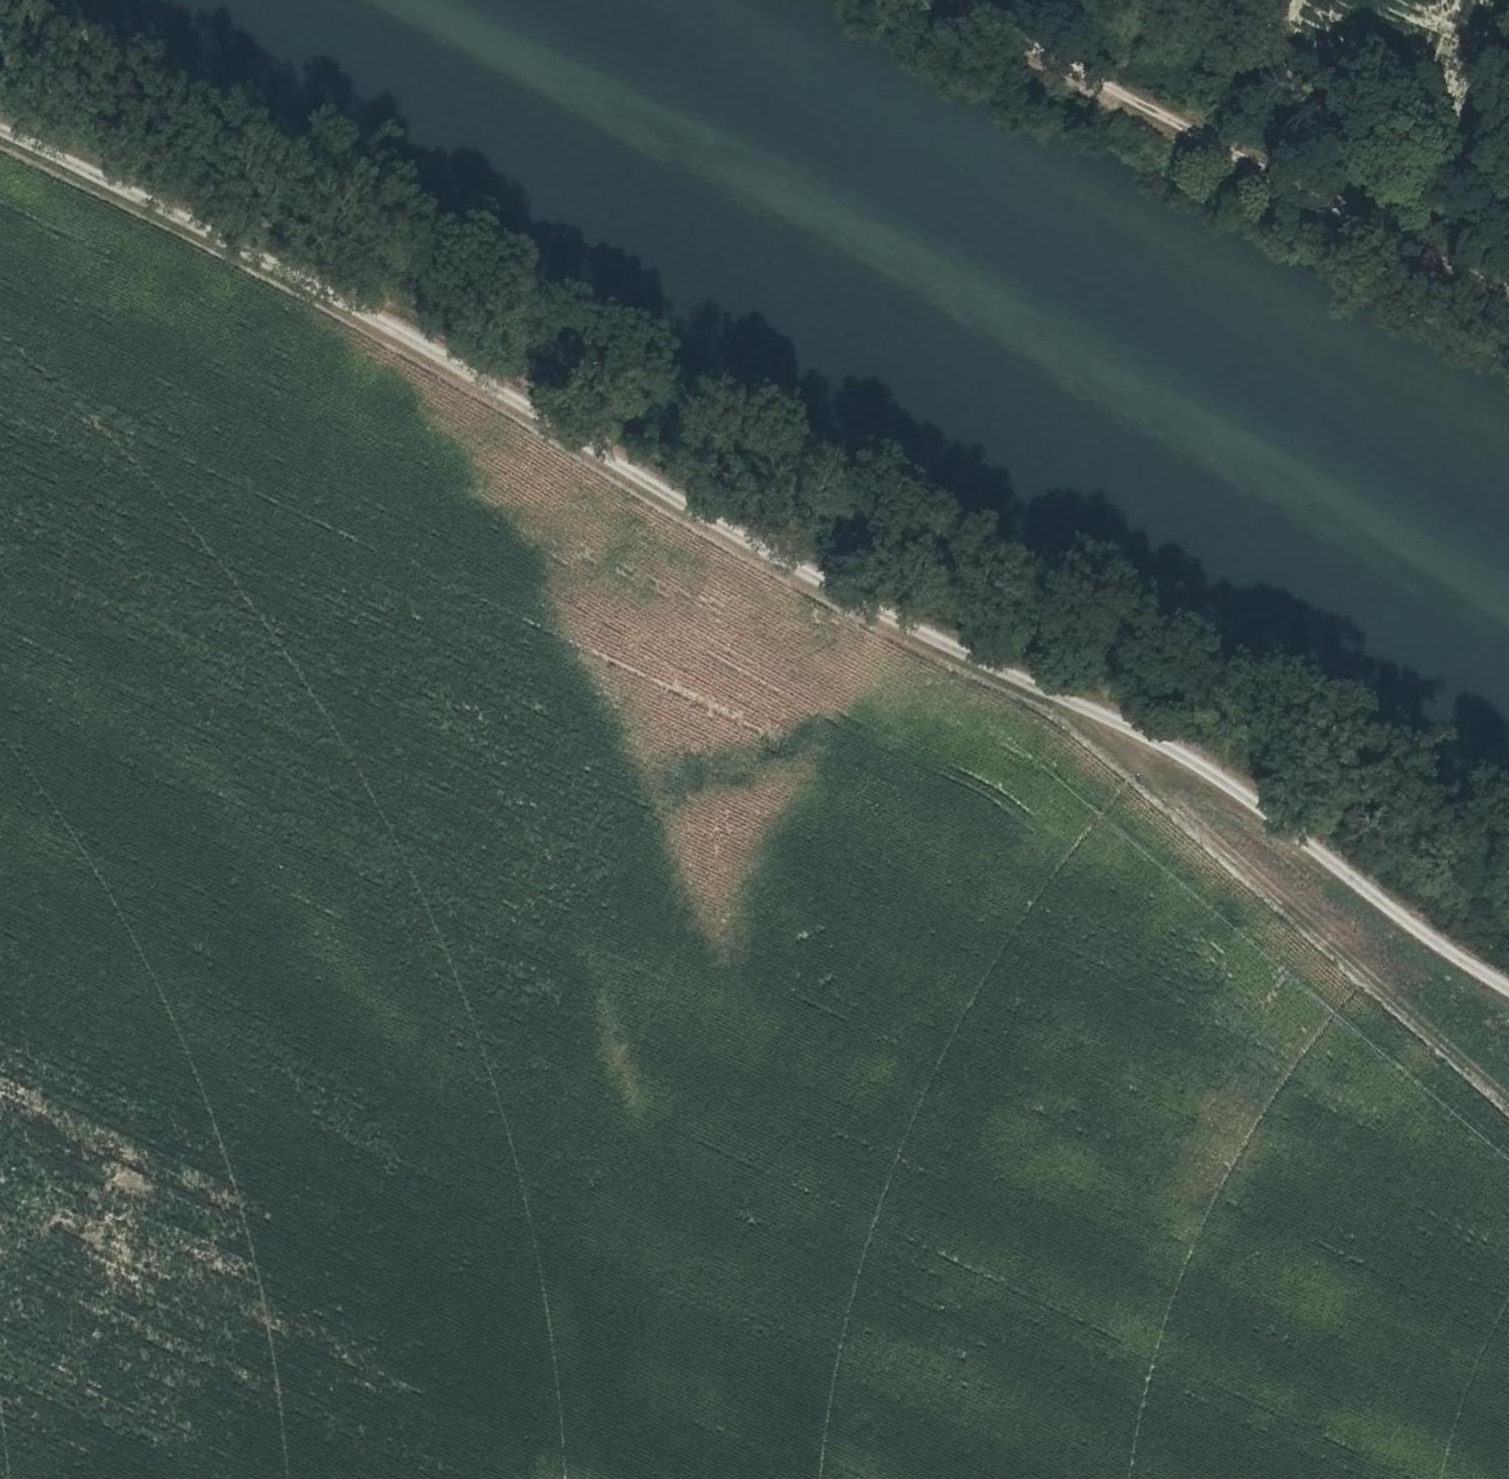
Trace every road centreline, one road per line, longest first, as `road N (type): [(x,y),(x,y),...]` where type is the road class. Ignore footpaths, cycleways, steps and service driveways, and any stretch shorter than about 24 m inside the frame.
road 1 (track): [(0,133),(430,343),(824,581),(1198,760),(1442,949),(1508,986)]
road 2 (track): [(1508,306),(1000,29),(966,0)]

